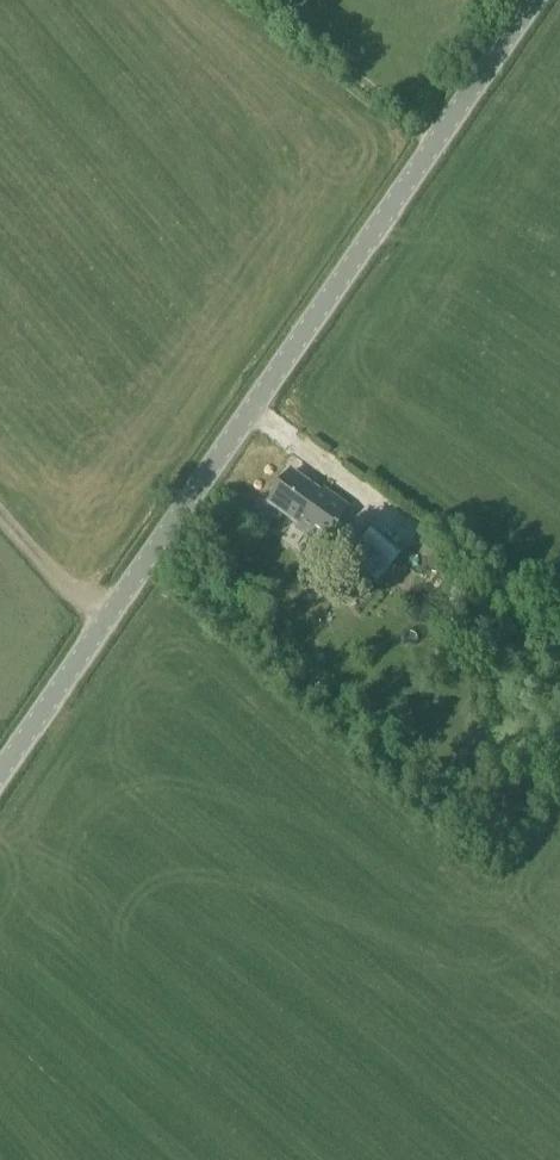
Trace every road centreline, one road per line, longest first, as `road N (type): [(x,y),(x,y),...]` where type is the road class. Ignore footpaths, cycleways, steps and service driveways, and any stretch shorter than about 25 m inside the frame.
road 1 (unclassified): [(0,773),(533,0)]

